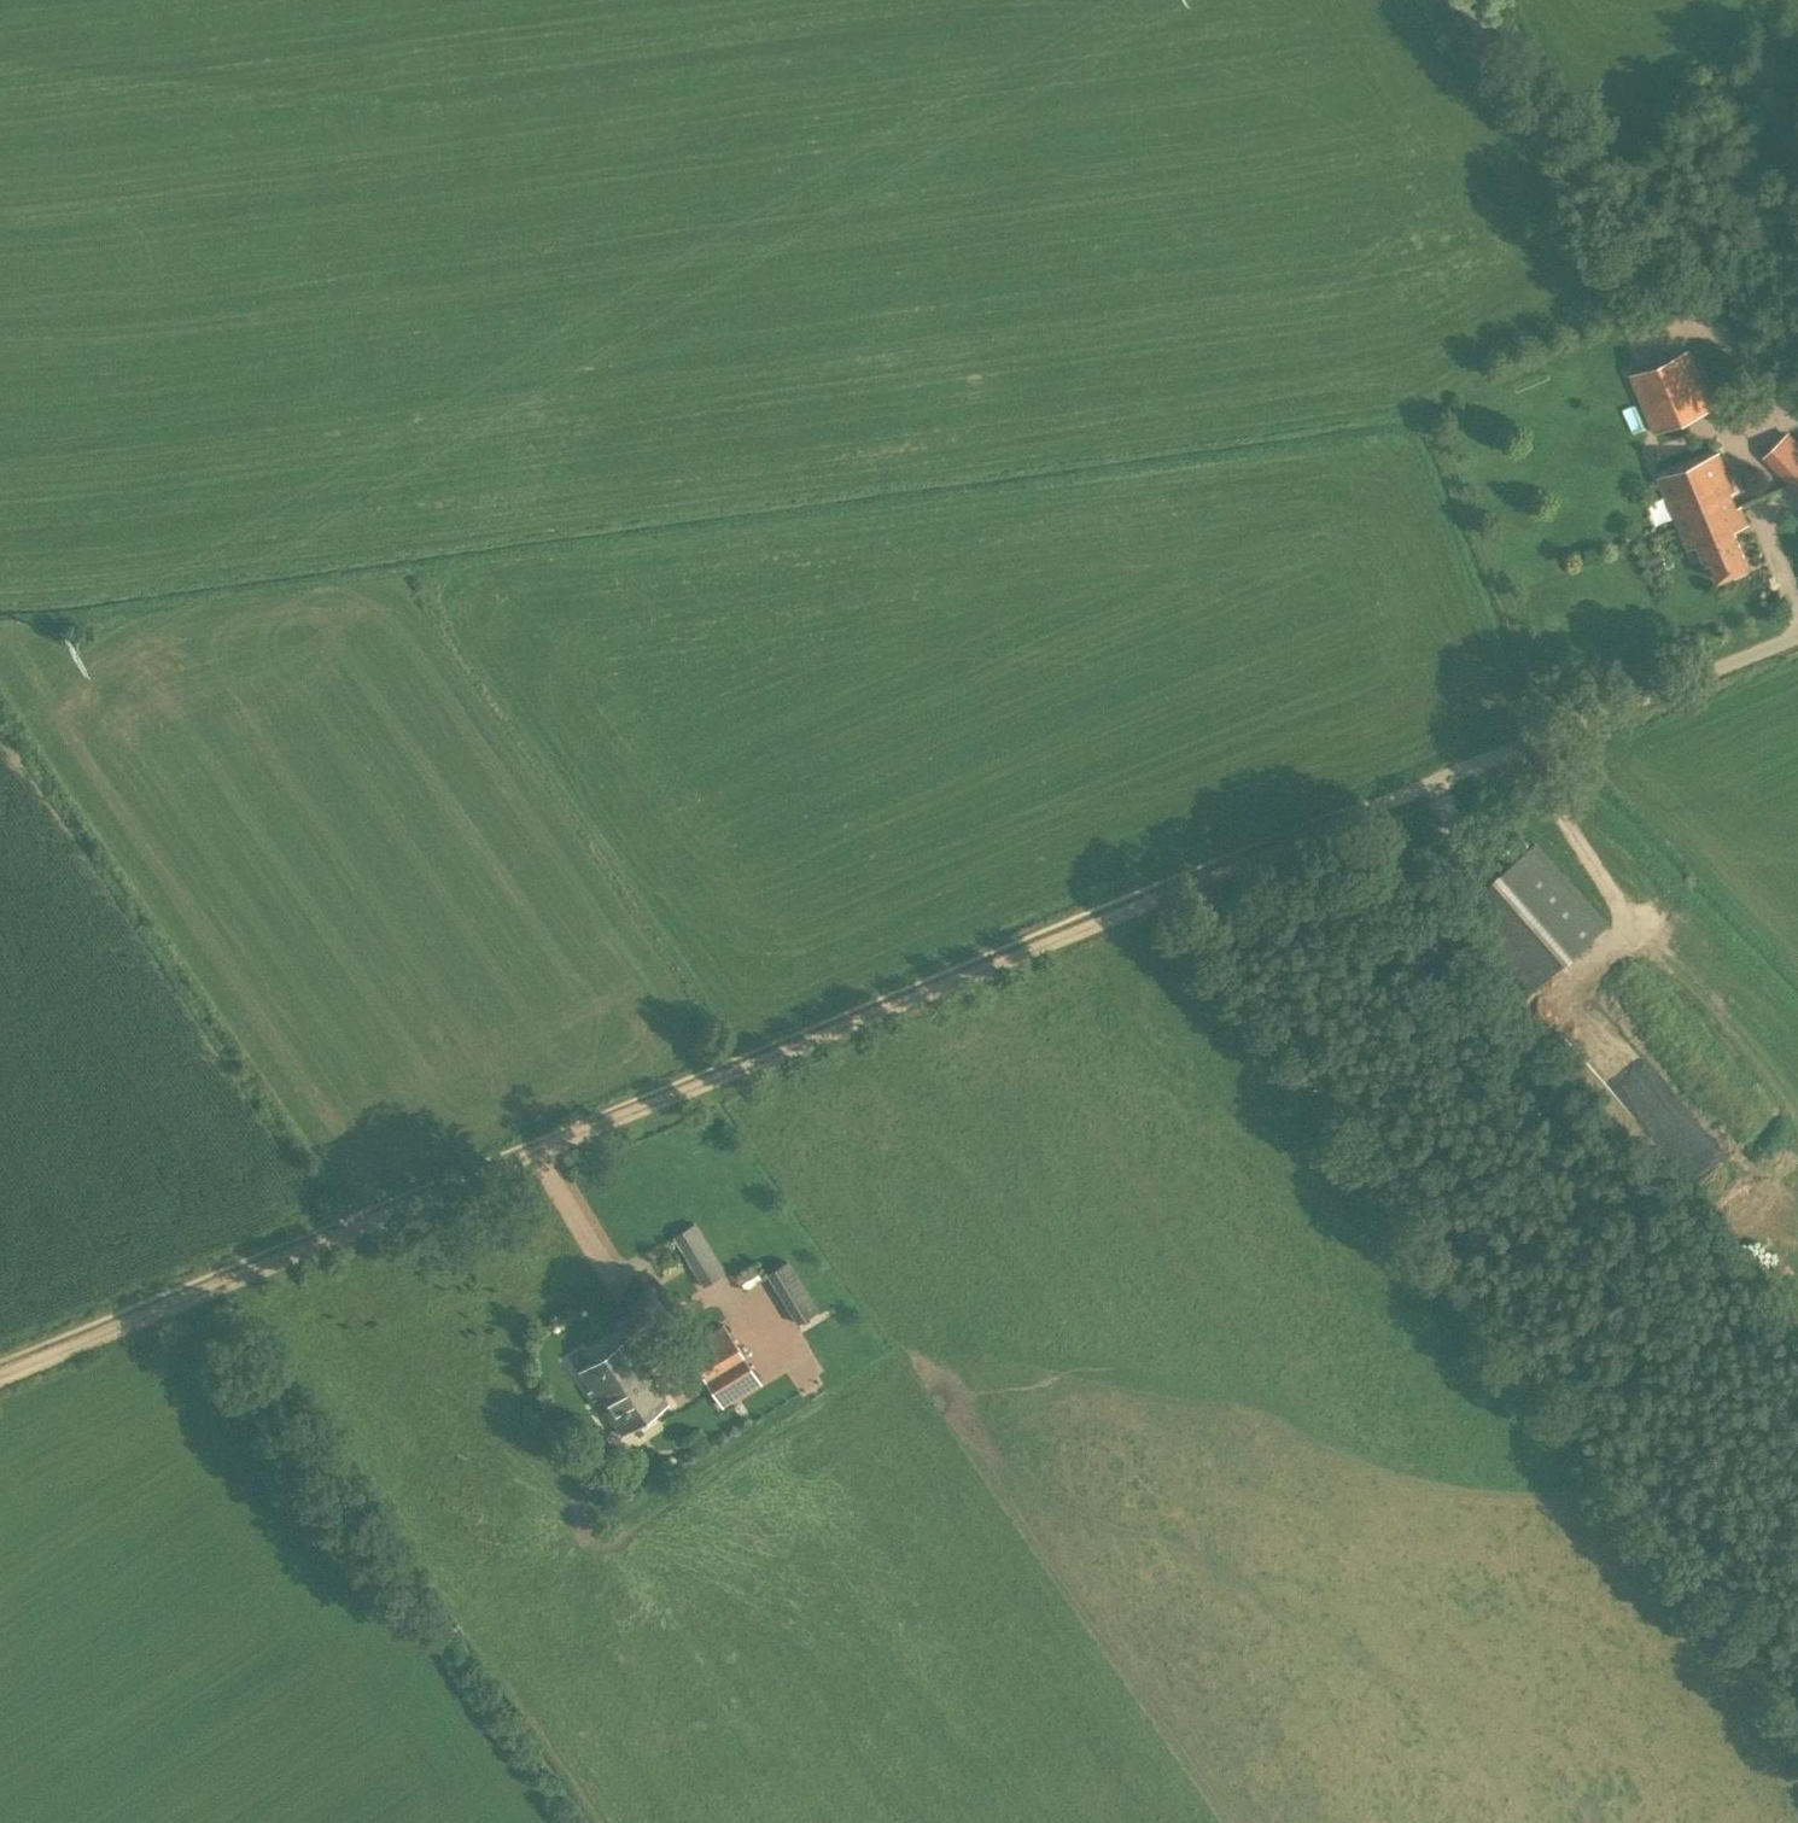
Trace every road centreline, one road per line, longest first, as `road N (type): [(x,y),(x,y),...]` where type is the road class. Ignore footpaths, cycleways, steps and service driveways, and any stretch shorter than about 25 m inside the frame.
road 1 (track): [(1398,801),(0,1376)]
road 2 (unclassified): [(1797,400),(1606,201),(1464,0)]
road 3 (unclassified): [(1398,801),(1797,639)]

